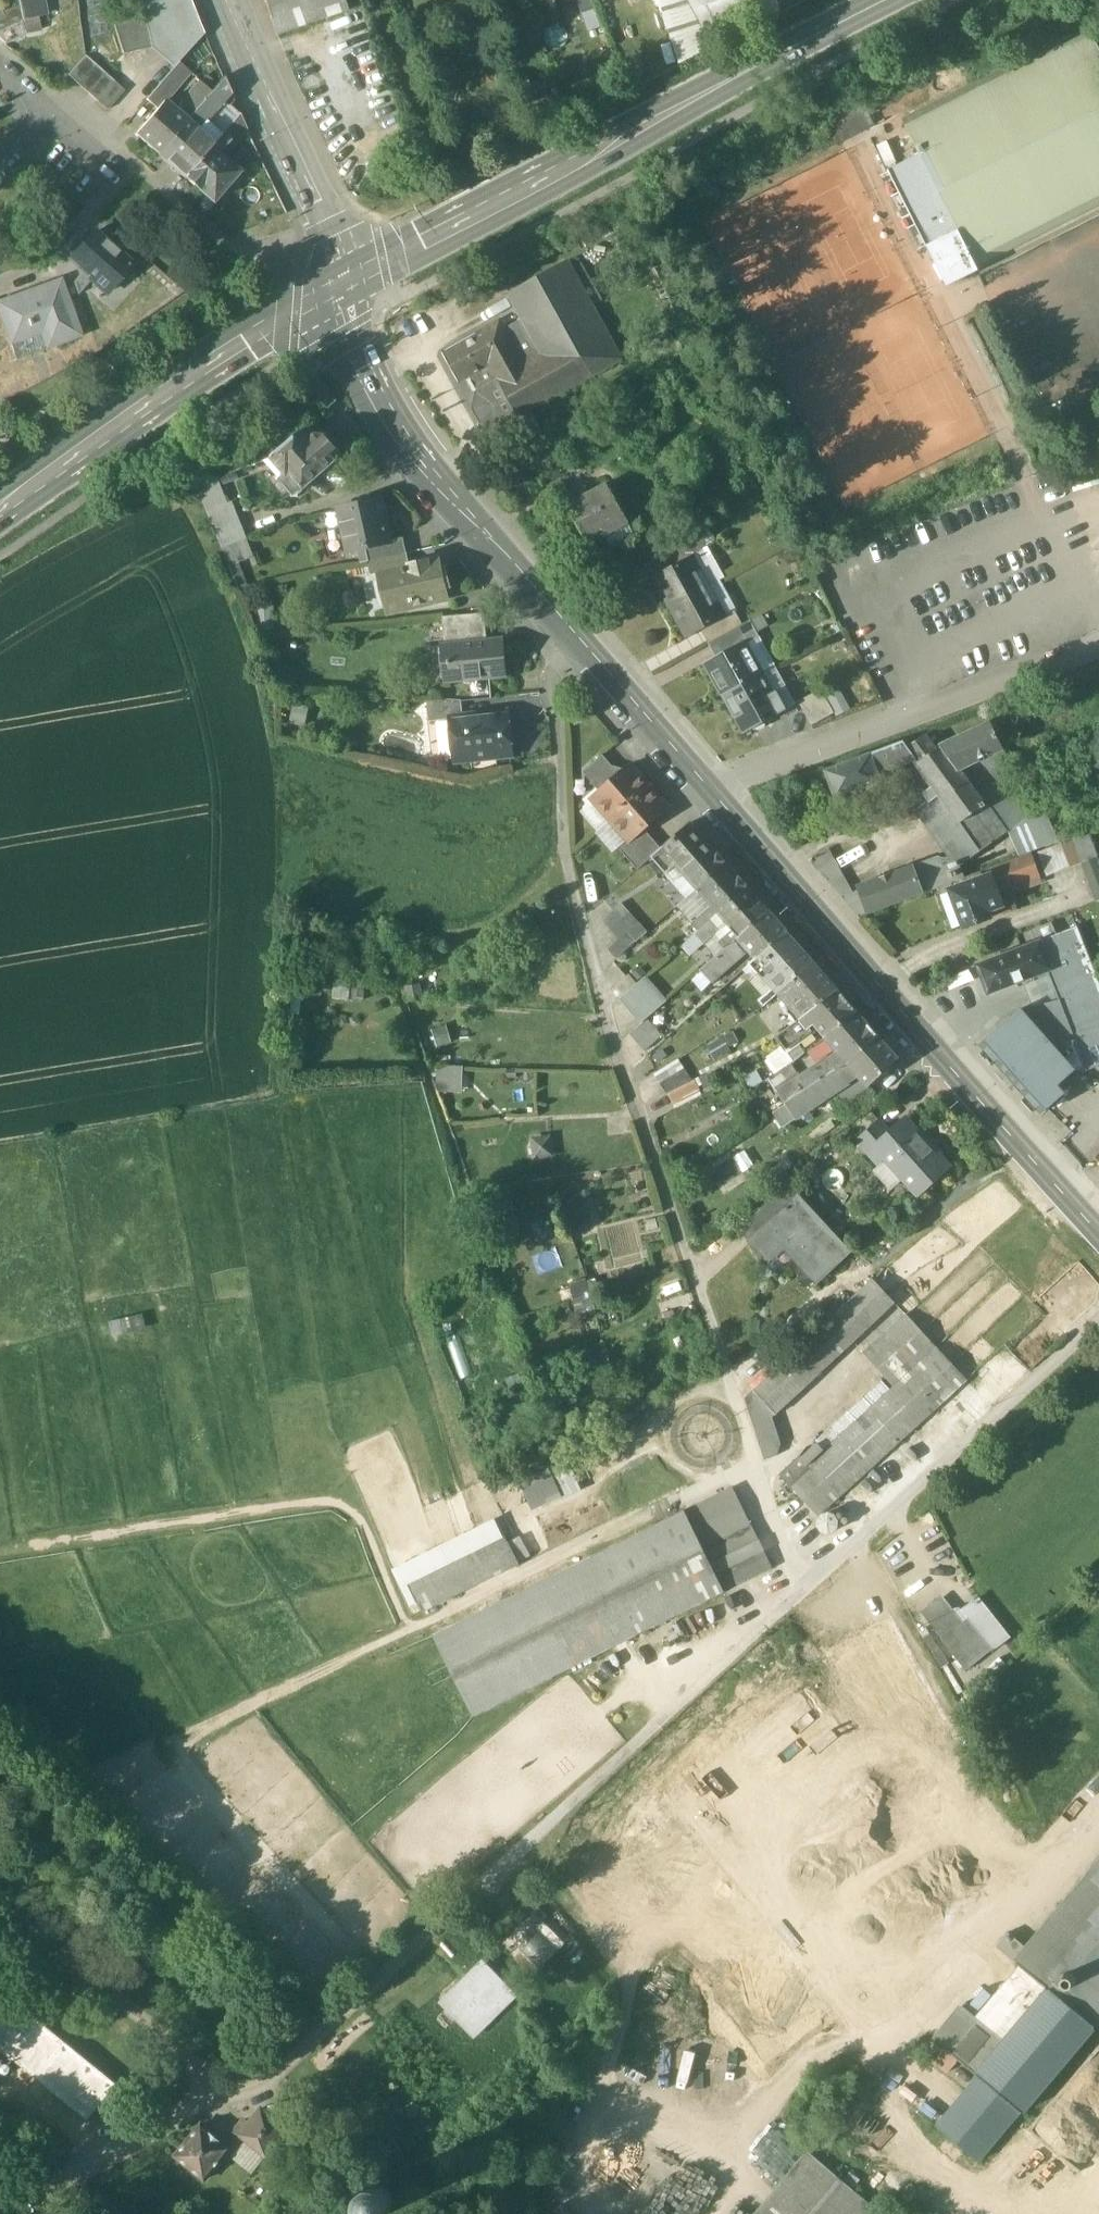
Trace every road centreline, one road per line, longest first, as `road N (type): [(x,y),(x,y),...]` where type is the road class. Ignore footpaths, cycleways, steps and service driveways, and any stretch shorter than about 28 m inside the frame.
road 1 (secondary): [(1098,1240),(385,416),(355,361),(336,285)]
road 2 (track): [(548,602),(563,828),(600,996),(800,1594)]
road 3 (track): [(756,1465),(115,1767)]
road 4 (secondary): [(336,285),(886,0)]
road 5 (track): [(521,1849),(614,1970),(619,2004),(615,2037),(543,2174),(551,2213)]
road 6 (secondary): [(0,512),(336,285)]
road 7 (track): [(1020,1151),(729,1380)]
road 8 (tertiary): [(336,285),(321,201),(234,0)]

